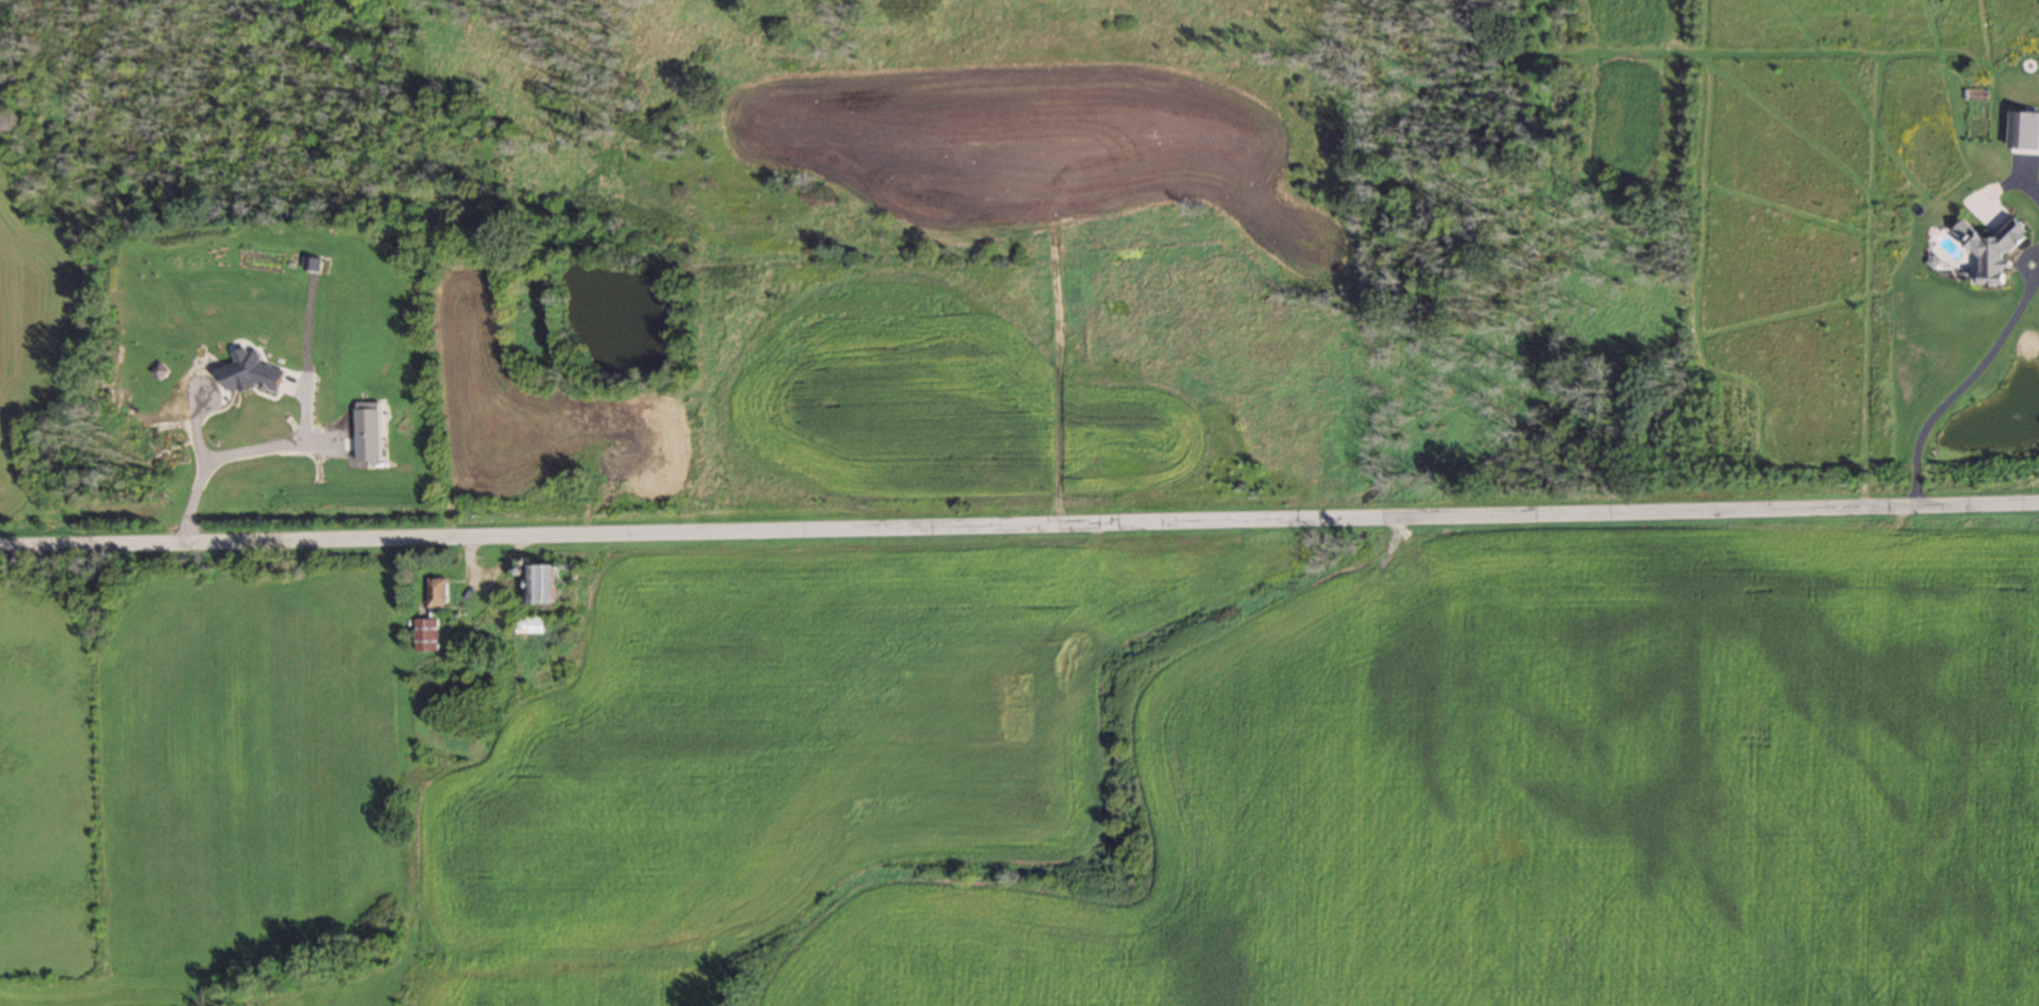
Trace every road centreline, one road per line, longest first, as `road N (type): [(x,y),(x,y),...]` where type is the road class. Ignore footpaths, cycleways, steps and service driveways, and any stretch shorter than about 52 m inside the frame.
road 1 (tertiary): [(0,549),(2038,504)]

